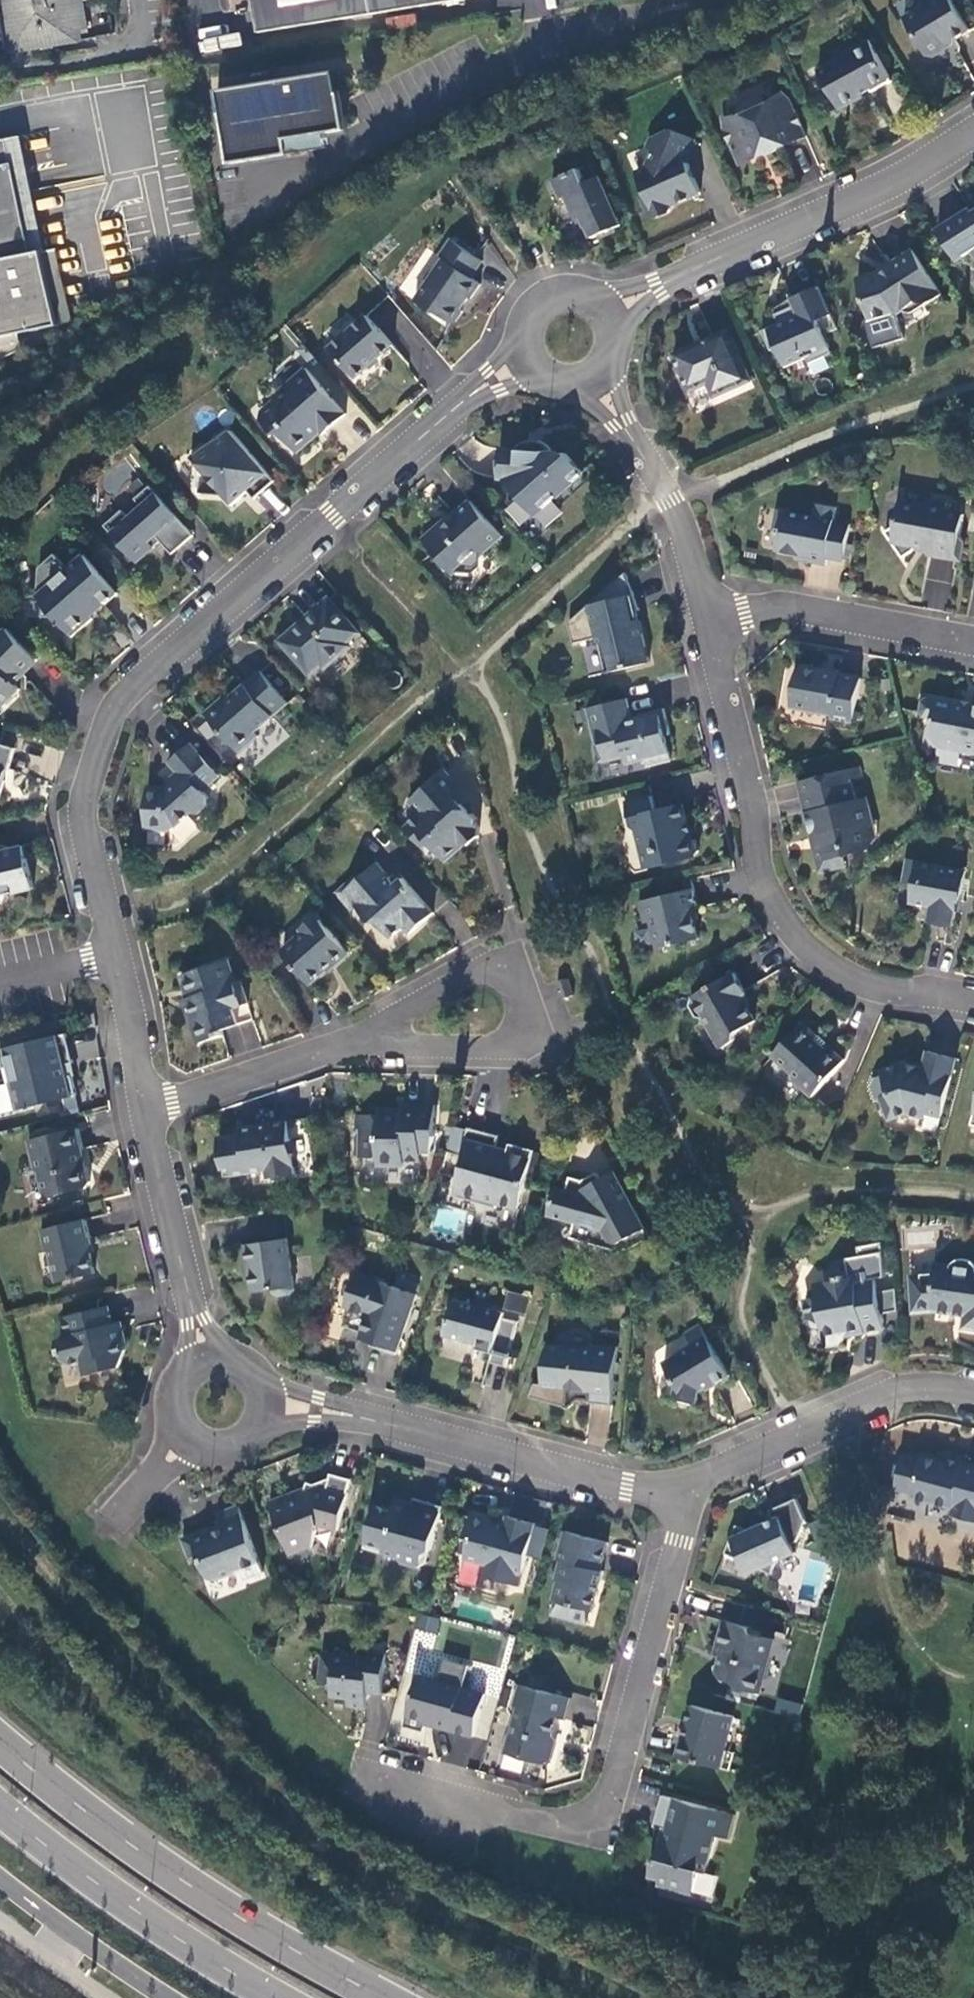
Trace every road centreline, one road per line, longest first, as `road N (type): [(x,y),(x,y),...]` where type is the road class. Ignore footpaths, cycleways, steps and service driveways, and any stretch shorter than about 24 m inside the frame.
road 1 (residential): [(520,350),(108,716),(80,824),(151,1107)]
road 2 (residential): [(368,1786),(598,1841),(681,1539),(682,1487)]
road 3 (residential): [(710,616),(753,808),(755,855),(782,910),(825,962),(876,987),(973,1002)]
road 4 (primary): [(385,1997),(192,1886),(0,1742)]
road 5 (residential): [(274,1403),(628,1487),(682,1487)]
road 6 (residential): [(973,117),(808,220),(607,306)]
road 7 (primary): [(0,1808),(91,1879),(280,1997)]
road 8 (residential): [(682,1487),(922,1386),(973,1399)]
road 9 (residential): [(356,1041),(533,1045),(503,955)]
road 10 (residential): [(710,616),(792,607),(973,640)]
road 11 (residential): [(596,381),(680,521),(710,616)]
road 12 (residential): [(151,1107),(204,1353)]
road 13 (residential): [(204,1353),(179,1371),(167,1399),(183,1442),(200,1453),(241,1453),(270,1424),(274,1403)]
road 14 (unclassified): [(0,1871),(70,1926),(185,1997)]
road 15 (residential): [(151,1107),(356,1041)]
road 16 (residential): [(503,955),(356,1041)]
road 17 (residential): [(607,306),(579,289),(546,293),(523,317),(520,350)]

